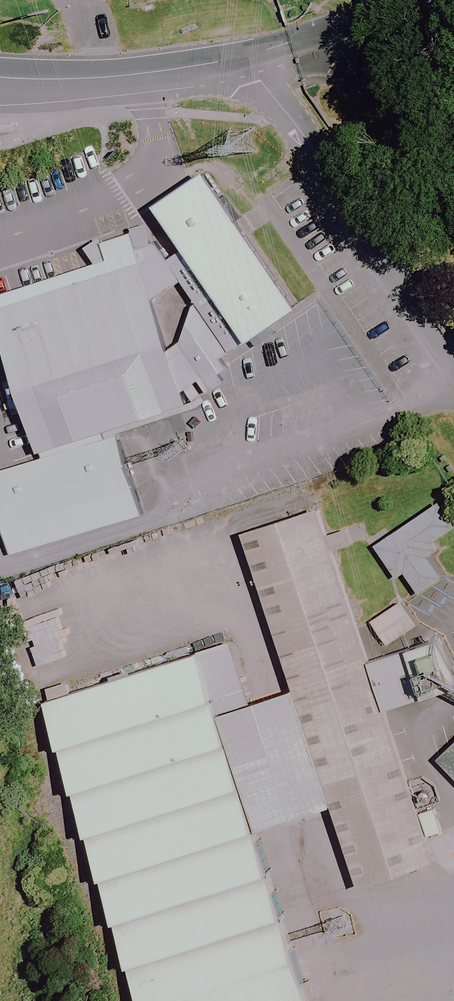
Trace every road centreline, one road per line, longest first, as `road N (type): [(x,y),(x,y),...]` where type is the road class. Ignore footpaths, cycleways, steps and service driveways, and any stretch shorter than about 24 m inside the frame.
road 1 (residential): [(453,374),(285,120),(237,72)]
road 2 (residential): [(0,81),(237,72)]
road 3 (unclassified): [(237,72),(451,0)]

